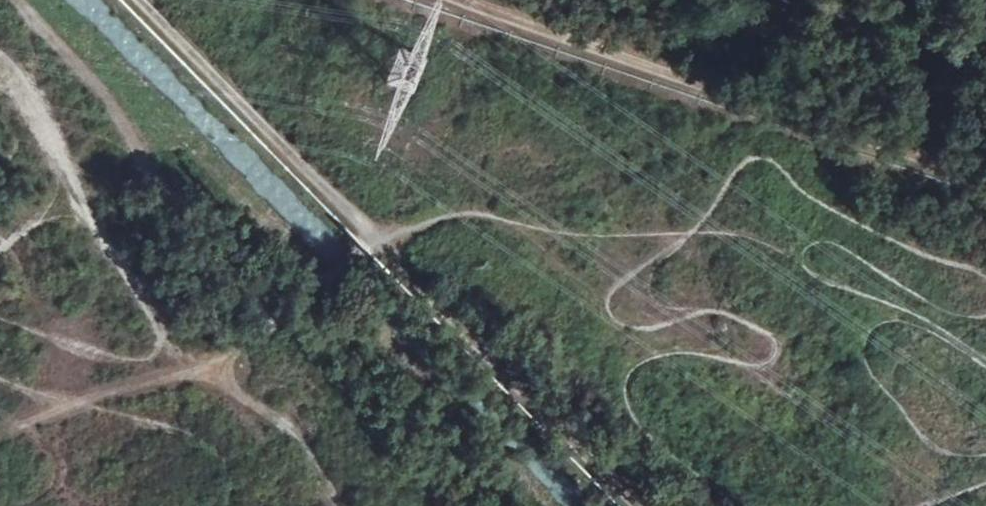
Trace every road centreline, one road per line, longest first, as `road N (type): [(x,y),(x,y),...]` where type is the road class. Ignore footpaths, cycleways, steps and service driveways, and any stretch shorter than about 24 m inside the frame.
road 1 (track): [(985,360),(740,231),(552,227),(470,211),(382,241),(650,505)]
road 2 (track): [(139,0),(382,241),(227,359),(0,439)]
road 3 (track): [(461,0),(898,152),(985,191)]
road 4 (track): [(227,359),(336,470),(351,505)]

